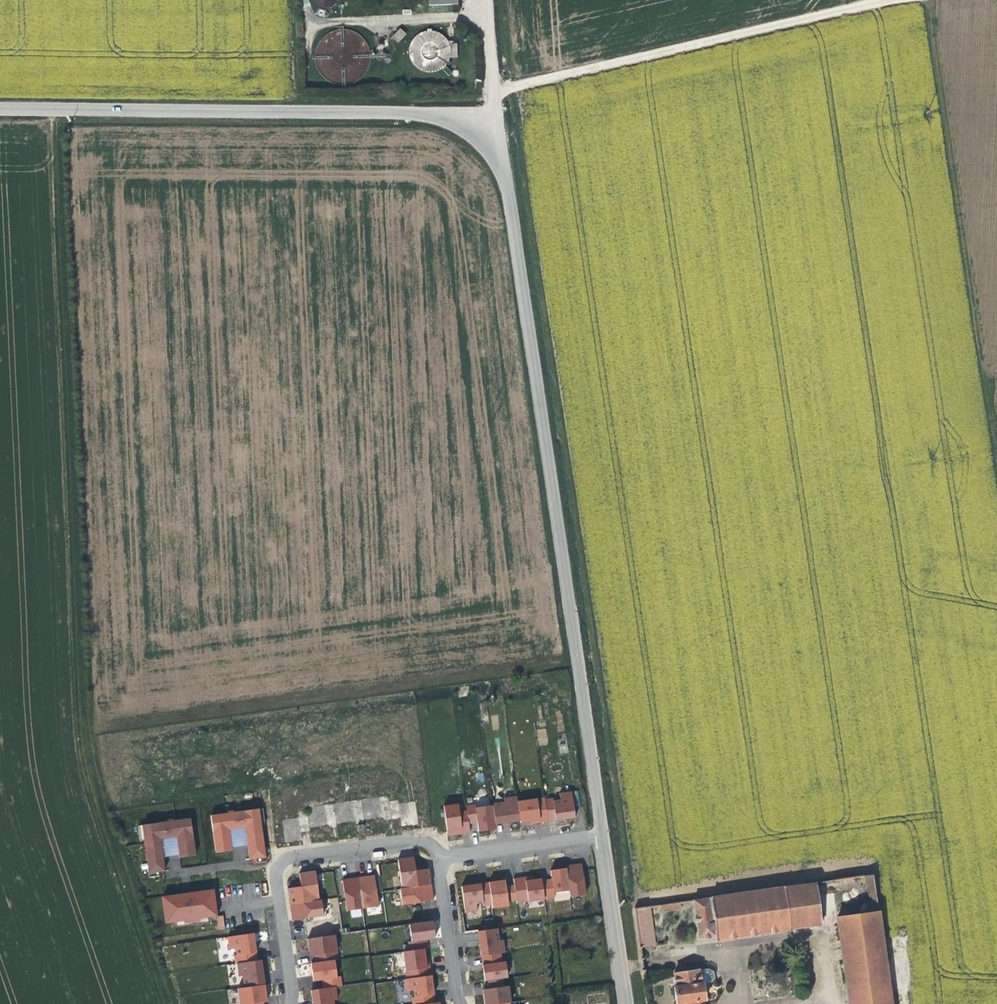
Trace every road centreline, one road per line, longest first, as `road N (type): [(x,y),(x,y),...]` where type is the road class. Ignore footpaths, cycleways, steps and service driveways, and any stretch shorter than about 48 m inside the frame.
road 1 (track): [(161,1003),(78,747),(48,110)]
road 2 (unclassified): [(592,782),(503,180),(465,133)]
road 3 (unclassified): [(465,133),(402,113),(0,109)]
road 4 (track): [(888,0),(495,91)]
road 5 (residential): [(439,859),(421,841),(289,858),(276,877)]
road 6 (residential): [(622,1003),(600,839)]
road 7 (residential): [(600,839),(439,859)]
road 8 (residential): [(461,1003),(439,859)]
road 9 (unclassified): [(484,11),(495,91),(465,133)]
road 10 (residential): [(276,877),(291,1003)]

